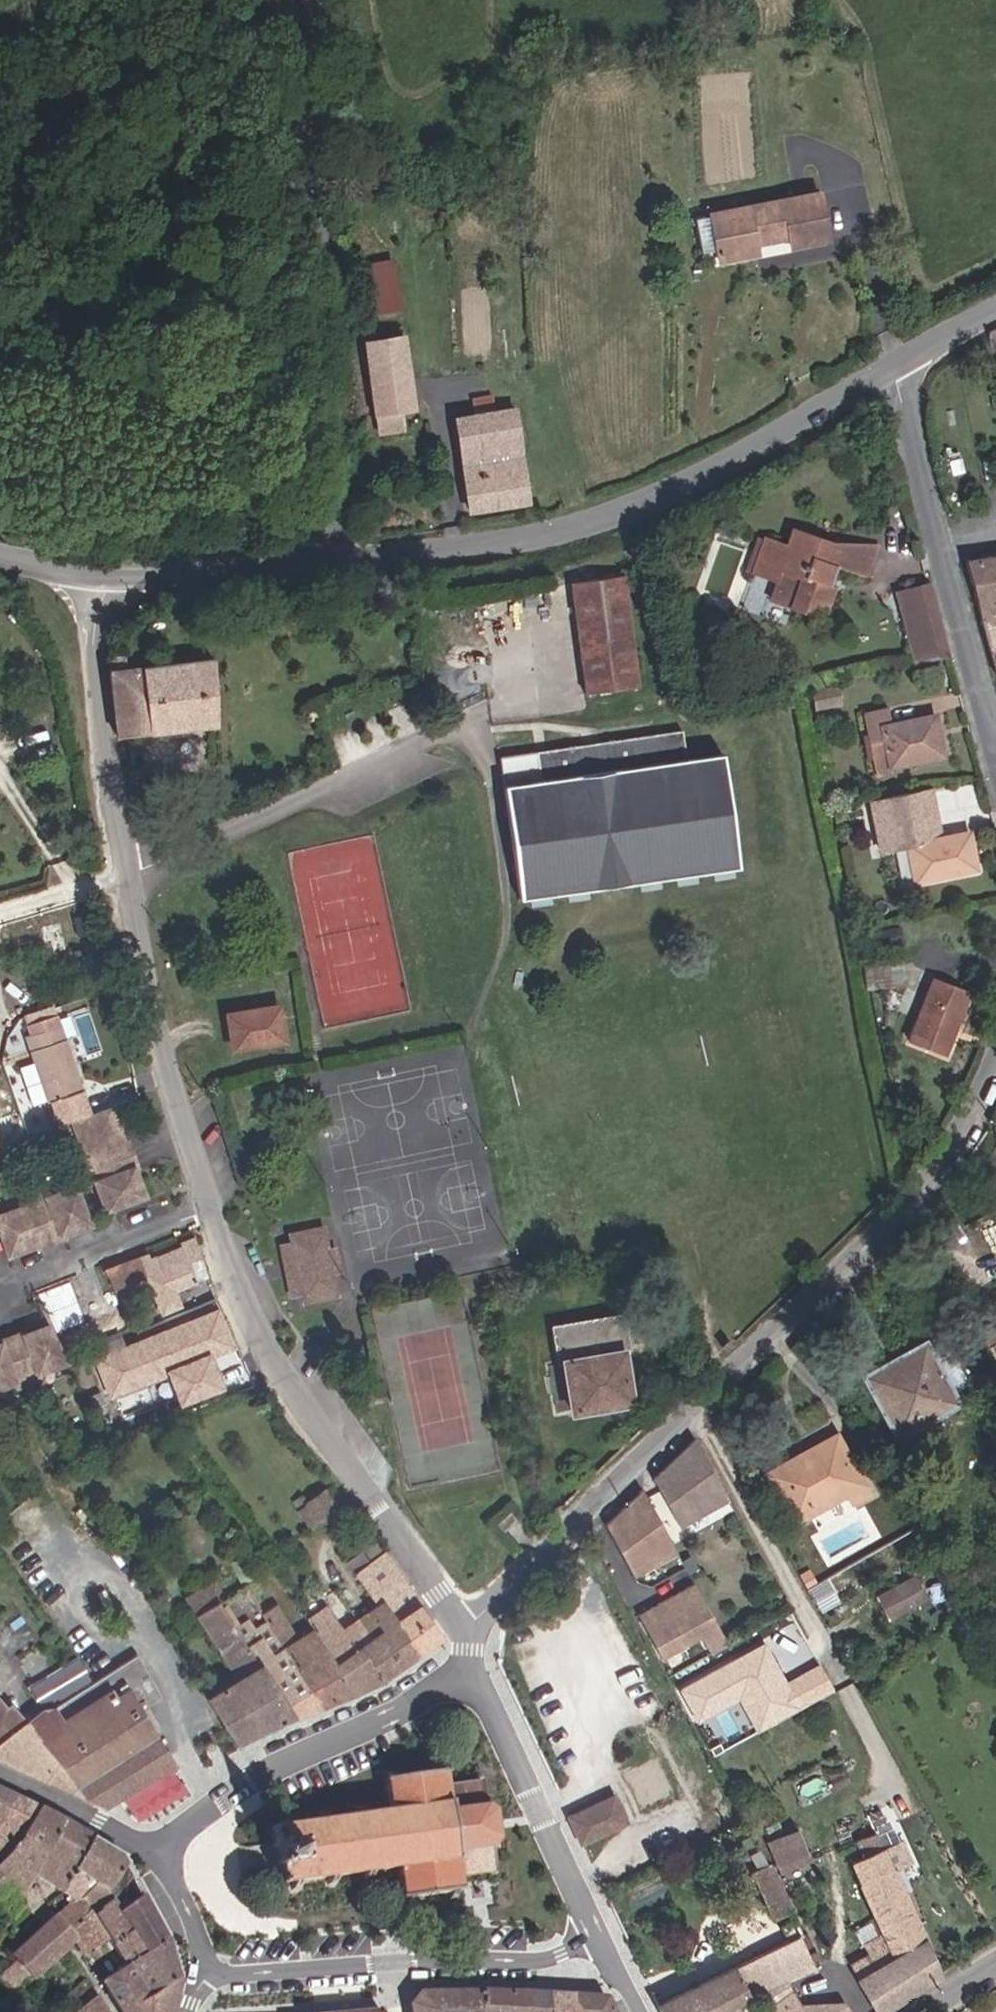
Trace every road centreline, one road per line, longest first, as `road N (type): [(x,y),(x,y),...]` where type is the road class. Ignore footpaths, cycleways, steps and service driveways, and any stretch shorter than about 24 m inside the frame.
road 1 (tertiary): [(209,1209),(162,1051),(128,881),(99,718),(95,574)]
road 2 (tertiary): [(316,564),(556,535),(629,511),(893,367)]
road 3 (residential): [(316,564),(320,277),(285,0)]
road 4 (tertiary): [(463,1631),(252,1327),(209,1209)]
road 5 (unclassified): [(691,1410),(912,1195),(960,1136),(995,1067)]
road 6 (unclassified): [(995,757),(893,367)]
road 7 (residential): [(212,1969),(226,1975),(457,1959),(538,1961),(597,1940)]
road 8 (residential): [(471,1671),(266,1774),(181,1832),(170,1851)]
road 9 (unclassified): [(463,1631),(691,1410)]
road 10 (residential): [(691,1410),(841,1678)]
road 11 (tertiary): [(471,1671),(597,1940)]
road 12 (residential): [(209,1209),(0,1285)]
road 13 (tertiary): [(95,574),(167,579),(316,564)]
road 14 (residential): [(0,1773),(170,1851)]
road 15 (residential): [(170,1851),(212,1969)]

